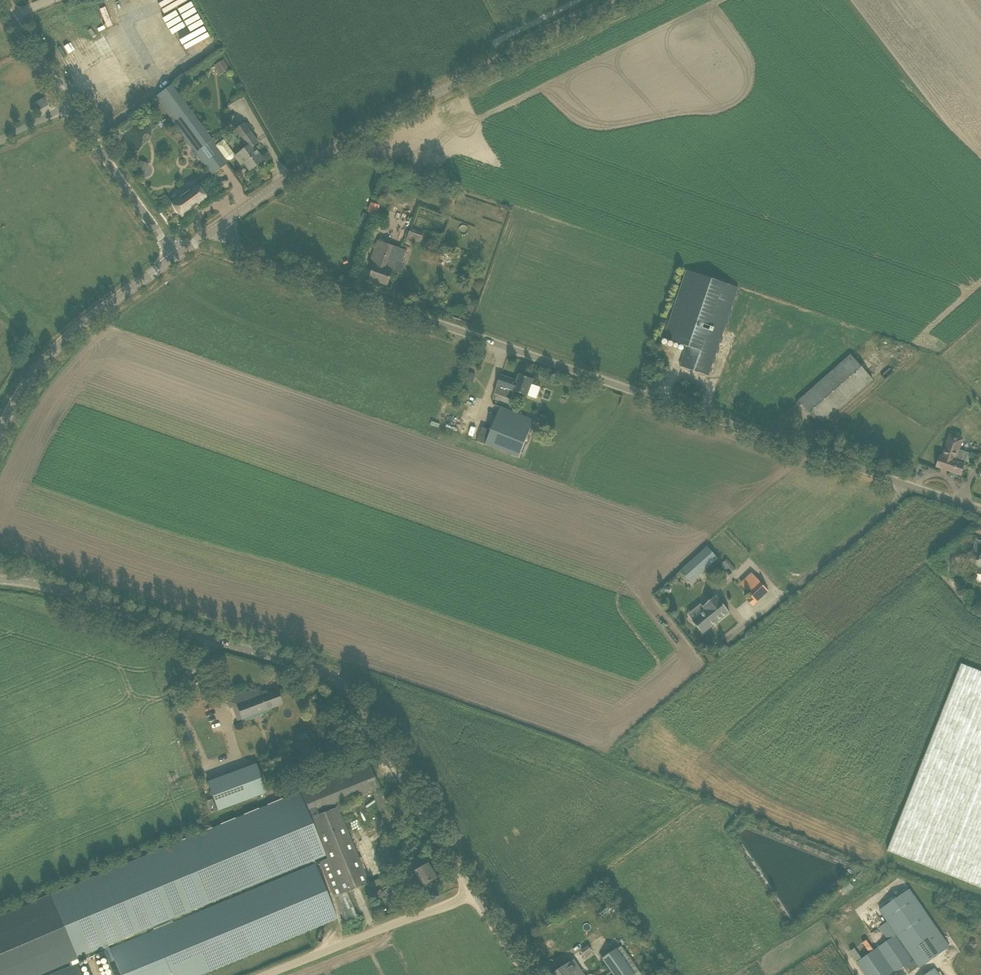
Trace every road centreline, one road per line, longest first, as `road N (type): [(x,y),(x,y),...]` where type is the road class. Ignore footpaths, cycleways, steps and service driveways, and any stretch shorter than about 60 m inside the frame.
road 1 (unclassified): [(980,510),(245,262),(219,226)]
road 2 (tertiary): [(527,974),(350,692),(311,666),(0,579)]
road 3 (tertiary): [(219,226),(411,94),(604,0)]
road 4 (tertiary): [(0,438),(45,355),(173,255)]
road 5 (unclassified): [(173,255),(63,103)]

